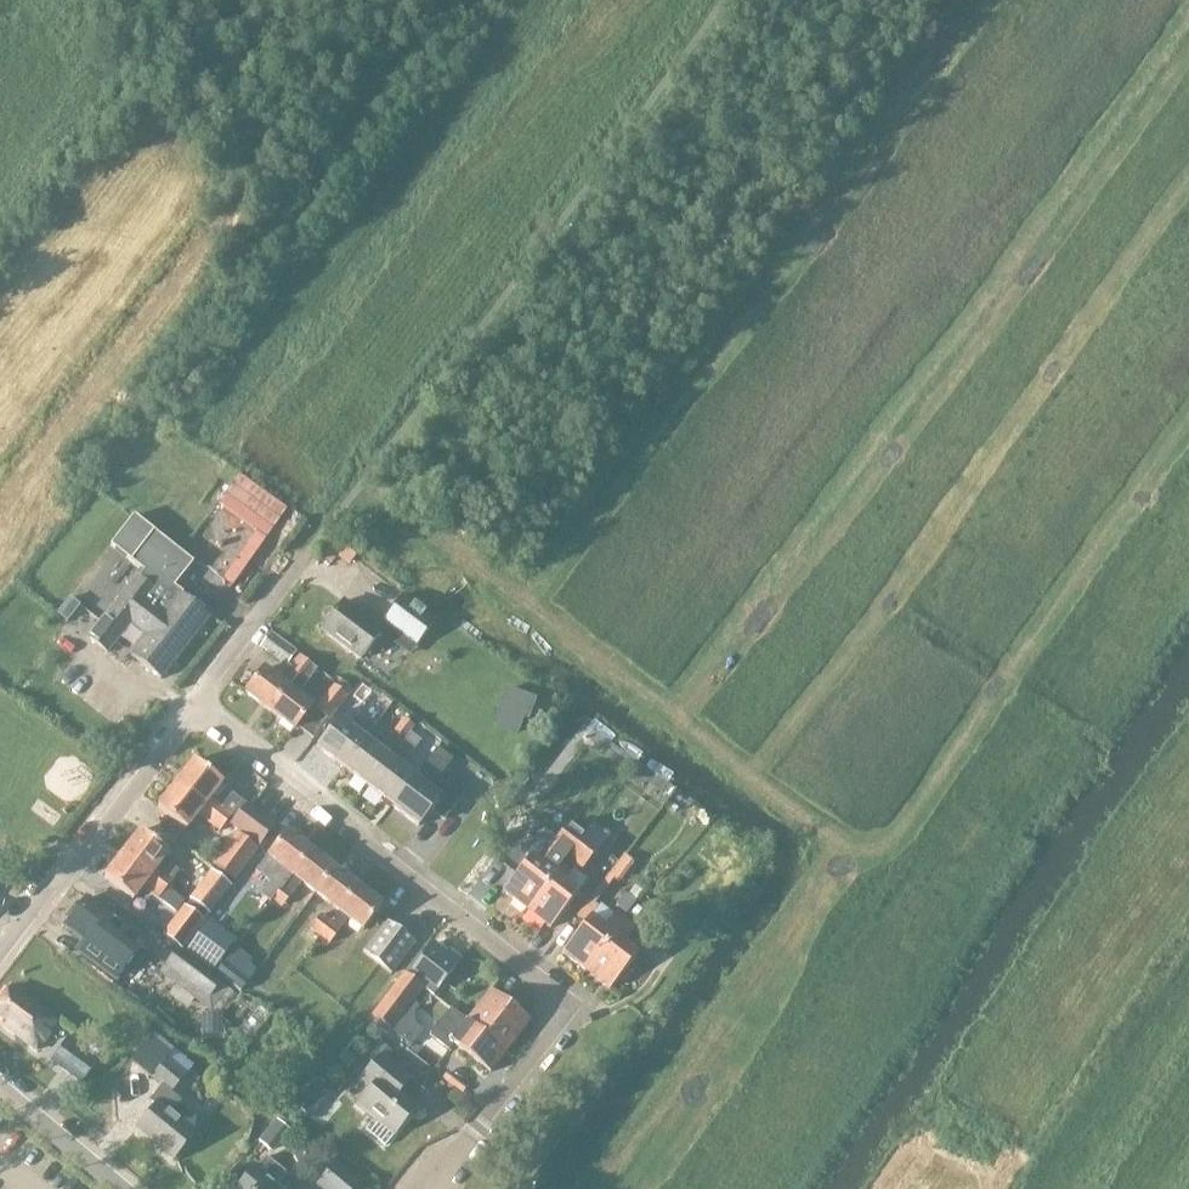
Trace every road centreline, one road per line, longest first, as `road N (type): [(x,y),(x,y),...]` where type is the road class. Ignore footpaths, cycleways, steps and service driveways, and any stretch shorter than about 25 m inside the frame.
road 1 (residential): [(422,1188),(479,1130),(575,1006),(196,703)]
road 2 (residential): [(0,950),(196,703)]
road 3 (residential): [(196,703),(299,562)]
road 4 (tertiary): [(116,1188),(0,1092)]

